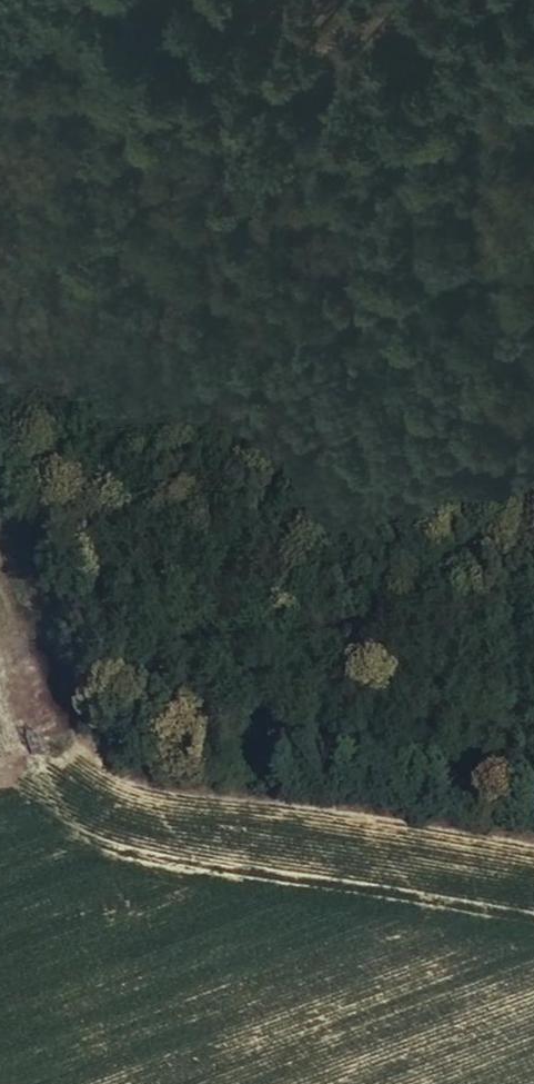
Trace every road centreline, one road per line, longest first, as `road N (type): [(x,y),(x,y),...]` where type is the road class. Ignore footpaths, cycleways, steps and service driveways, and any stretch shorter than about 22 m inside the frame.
road 1 (track): [(88,0),(0,99)]

